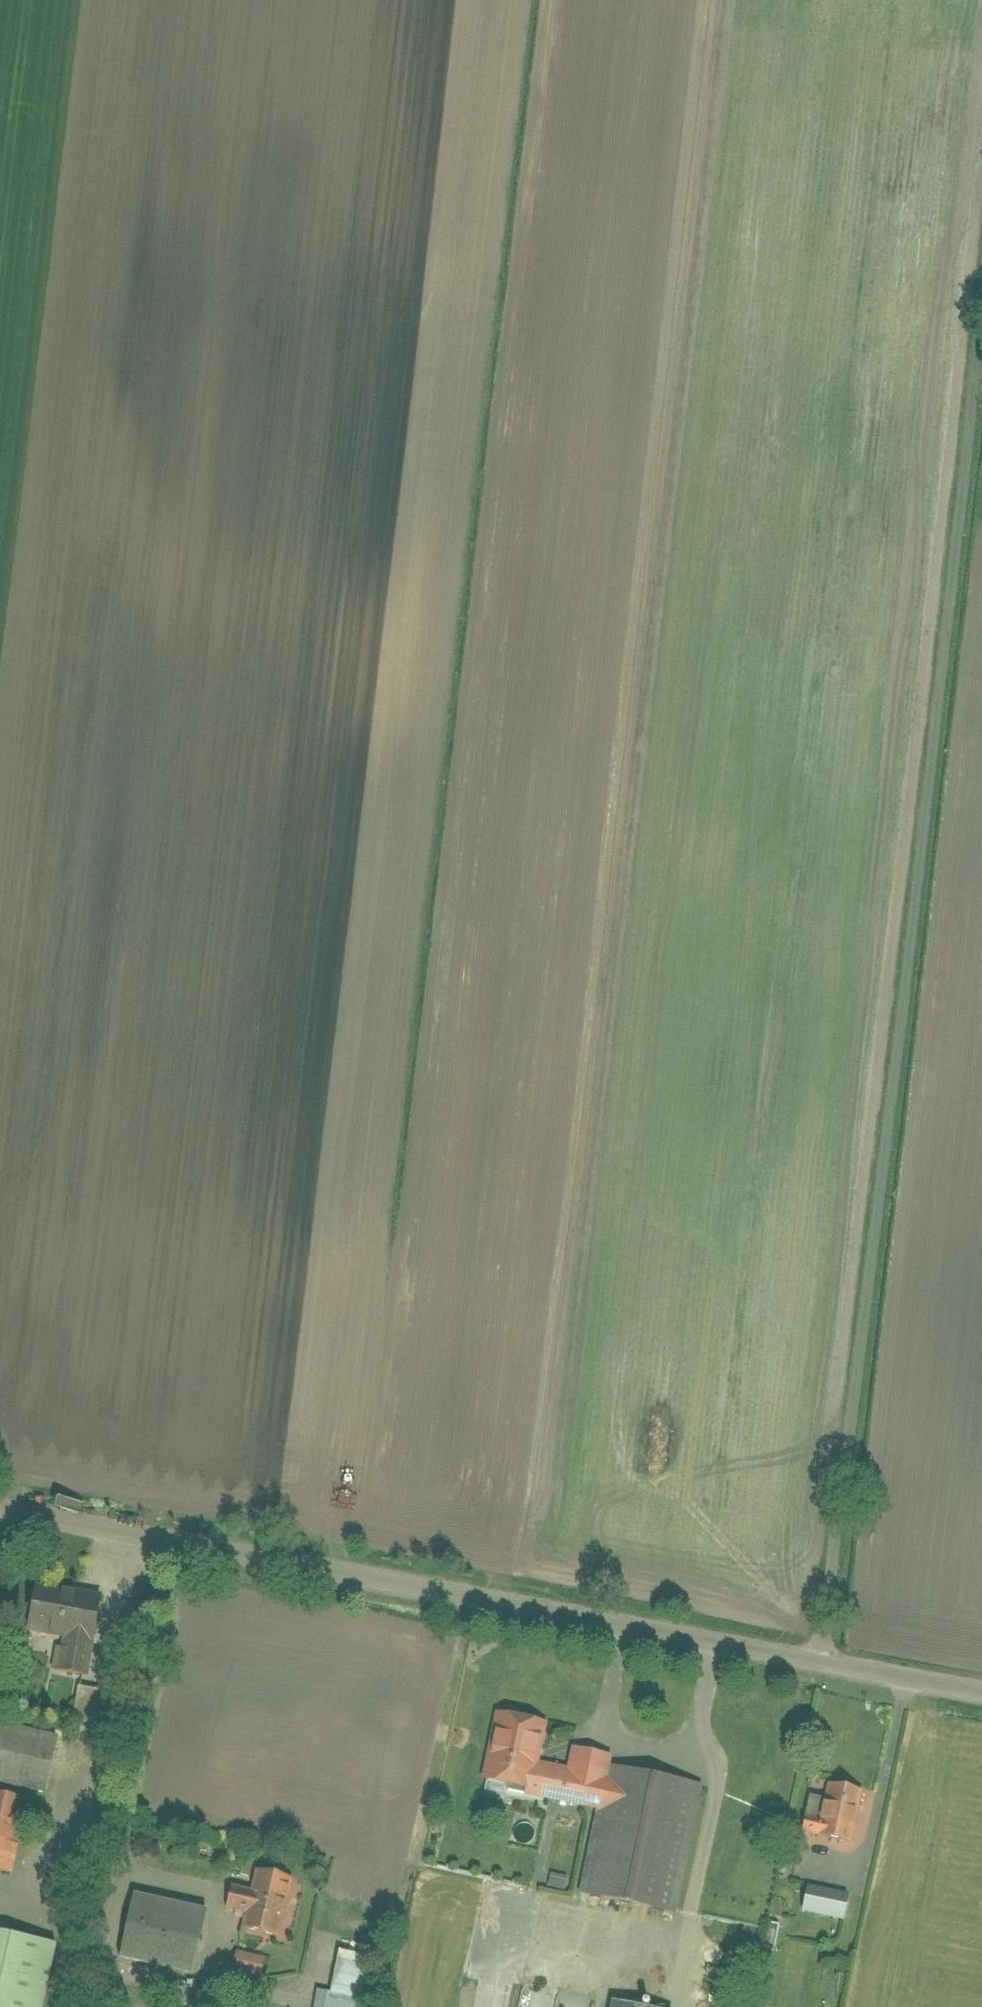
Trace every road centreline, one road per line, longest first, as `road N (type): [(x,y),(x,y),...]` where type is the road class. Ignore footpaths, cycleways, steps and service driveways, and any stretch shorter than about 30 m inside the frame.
road 1 (track): [(820,1667),(981,260)]
road 2 (unclassified): [(0,1515),(981,1698)]

